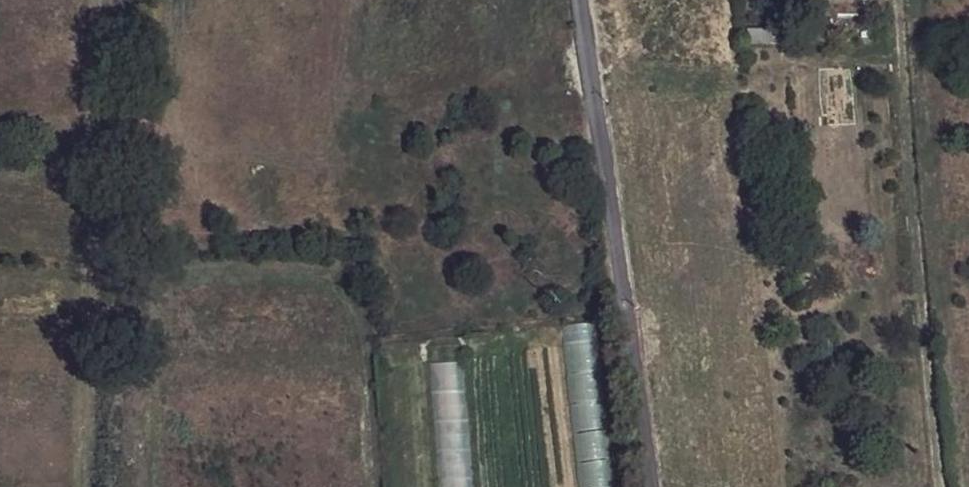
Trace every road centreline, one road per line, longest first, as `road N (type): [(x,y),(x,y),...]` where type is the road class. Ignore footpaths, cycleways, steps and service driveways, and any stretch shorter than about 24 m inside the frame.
road 1 (residential): [(648,486),(584,0)]

